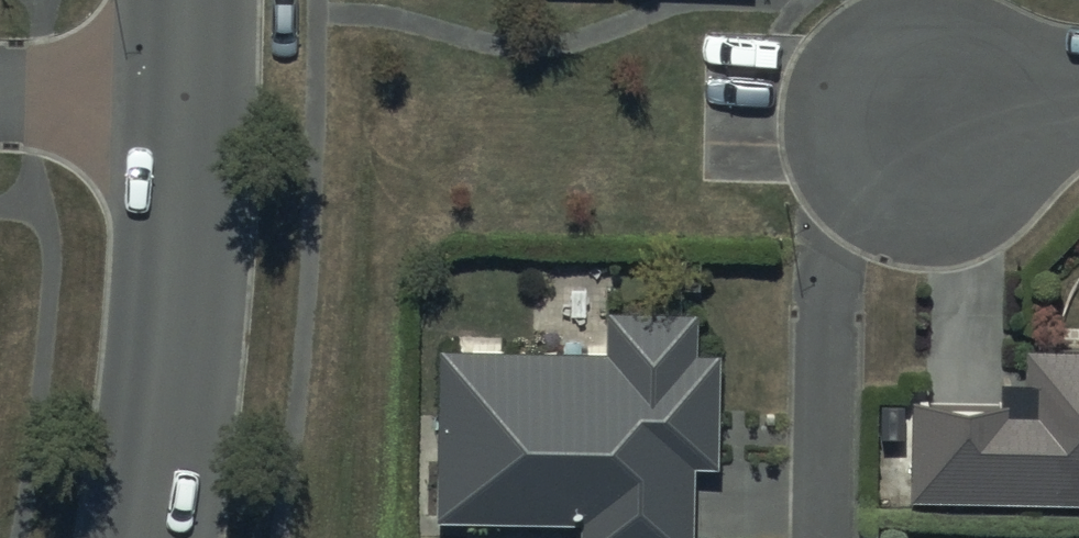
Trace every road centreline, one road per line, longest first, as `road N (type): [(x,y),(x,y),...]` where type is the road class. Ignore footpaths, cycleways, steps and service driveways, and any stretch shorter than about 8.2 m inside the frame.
road 1 (residential): [(823,537),(827,283),(864,191),(932,118)]
road 2 (tertiary): [(148,537),(181,258),(186,98)]
road 3 (residential): [(186,98),(0,94)]
road 4 (residential): [(1078,77),(932,118)]

